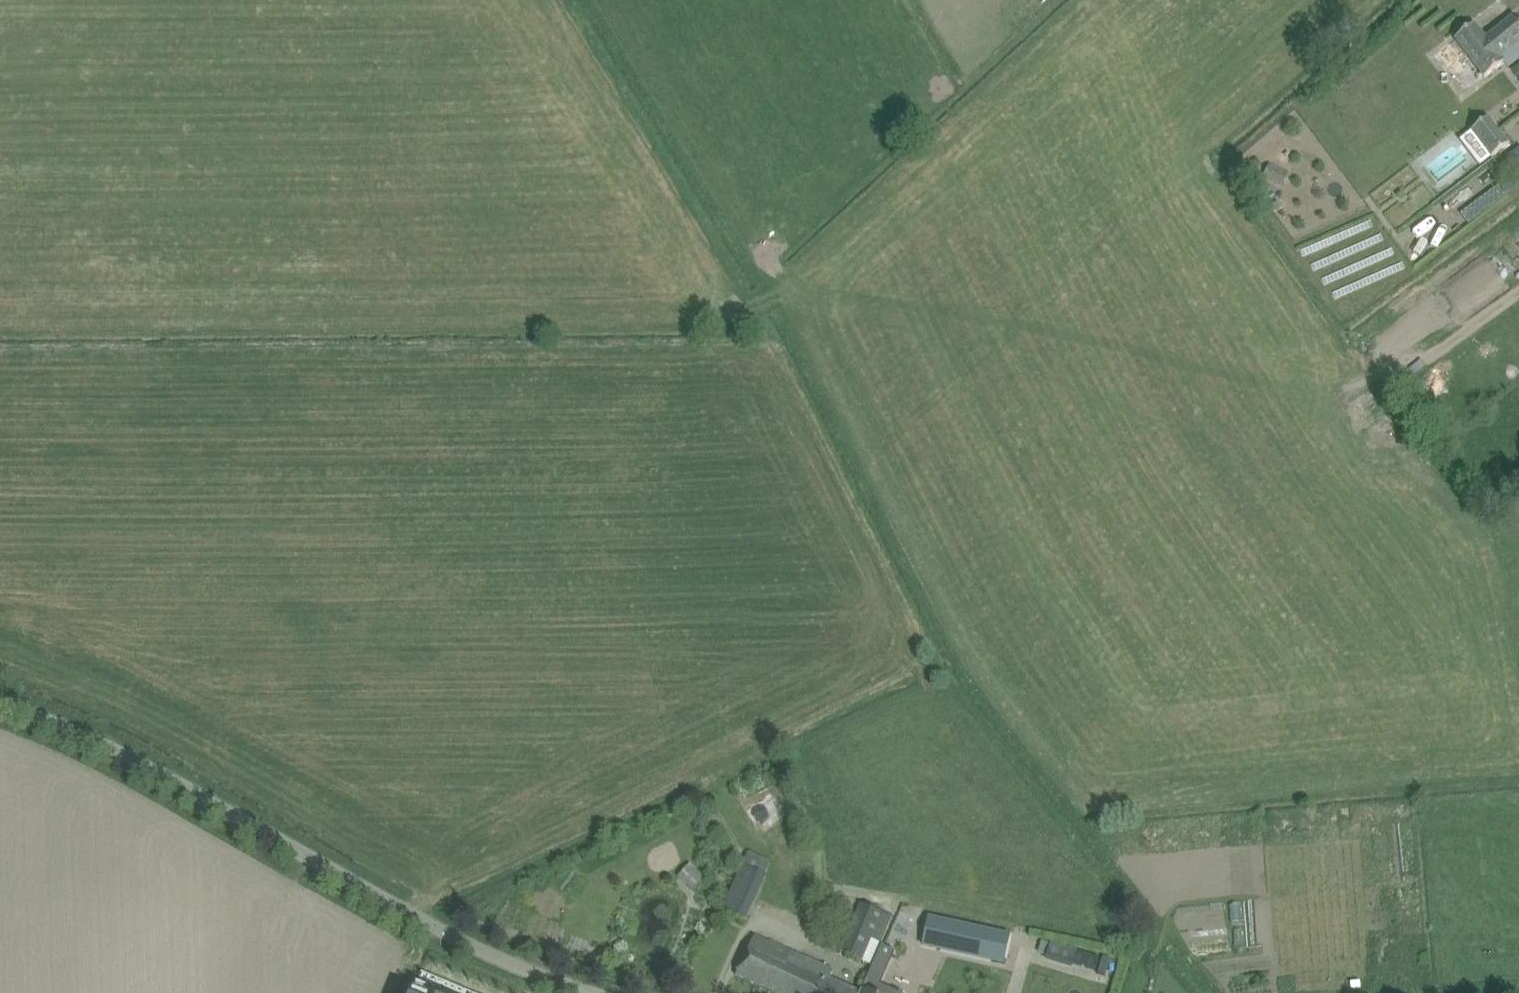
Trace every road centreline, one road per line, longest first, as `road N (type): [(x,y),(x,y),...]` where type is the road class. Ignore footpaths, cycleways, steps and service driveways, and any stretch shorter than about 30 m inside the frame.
road 1 (unclassified): [(595,992),(462,941),(80,729),(0,701)]

